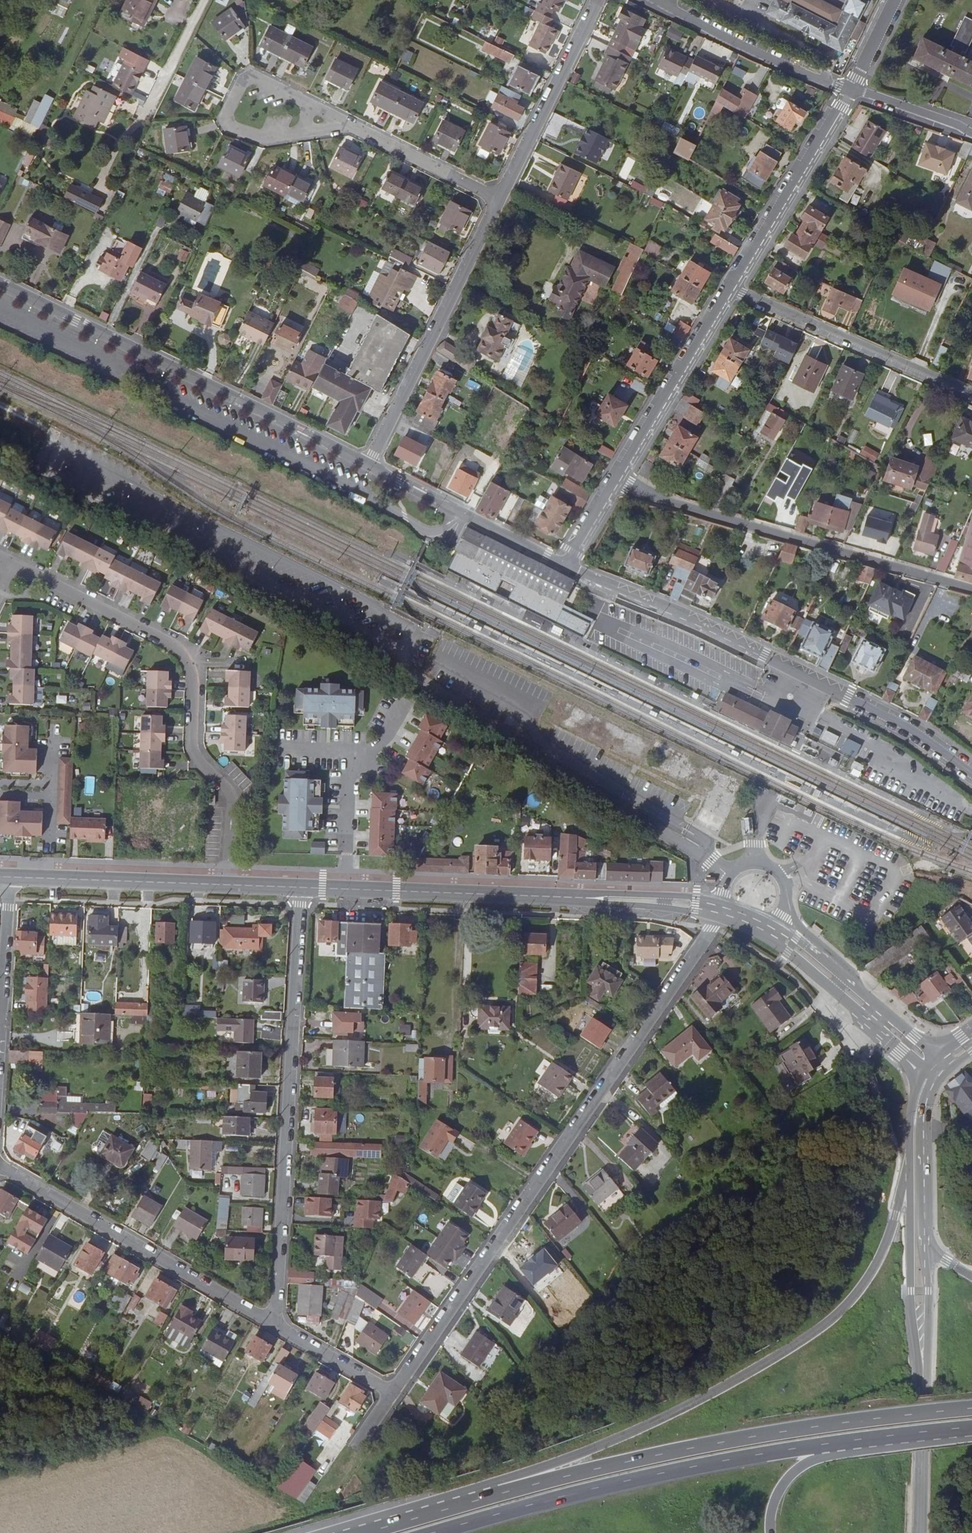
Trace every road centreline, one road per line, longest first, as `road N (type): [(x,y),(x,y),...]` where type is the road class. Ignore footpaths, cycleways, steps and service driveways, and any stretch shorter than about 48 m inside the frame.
road 1 (residential): [(392,1396),(724,908)]
road 2 (trunk): [(912,1160),(878,1260),(824,1325),(700,1402),(513,1475),(494,1494)]
road 3 (trunk): [(971,1409),(727,1441),(494,1494)]
road 4 (residential): [(971,773),(890,719),(567,566)]
road 5 (residential): [(275,1328),(301,888)]
road 6 (residential): [(227,885),(232,803),(190,749),(193,672),(185,658),(172,643),(14,564)]
road 7 (secondary): [(724,908),(301,888)]
road 8 (residential): [(366,465),(0,283)]
road 9 (trunk): [(438,1532),(630,1480),(830,1444)]
road 10 (residential): [(618,479),(971,590)]
road 11 (residential): [(275,1328),(0,1170)]
road 12 (residential): [(495,200),(366,465)]
road 13 (residential): [(971,394),(732,289)]
road 14 (residential): [(732,289),(853,88)]
road 15 (residential): [(567,566),(366,465)]
road 16 (residential): [(597,0),(495,200)]
road 17 (residential): [(618,479),(732,289)]
road 18 (secondary): [(227,885),(10,878)]
road 19 (residential): [(853,88),(657,0)]
road 20 (secondary): [(937,1057),(798,938),(776,931)]
road 21 (secondary): [(776,931),(788,952),(922,1071)]
road 22 (tertiary): [(912,1160),(911,1291),(923,1356)]
road 23 (residential): [(333,120),(247,78),(225,119),(271,137)]
road 24 (residential): [(495,200),(333,120)]
road 25 (tertiary): [(919,1532),(923,1356)]
road 26 (tertiary): [(925,1247),(926,1107),(935,1081)]
road 27 (residential): [(0,1044),(10,878)]
road 28 (residential): [(199,0),(126,143)]
road 29 (trunk): [(494,1494),(346,1532)]
road 30 (trunk): [(830,1444),(971,1429)]
road 31 (residential): [(392,1396),(275,1328)]
road 32 (residential): [(971,134),(853,88)]

